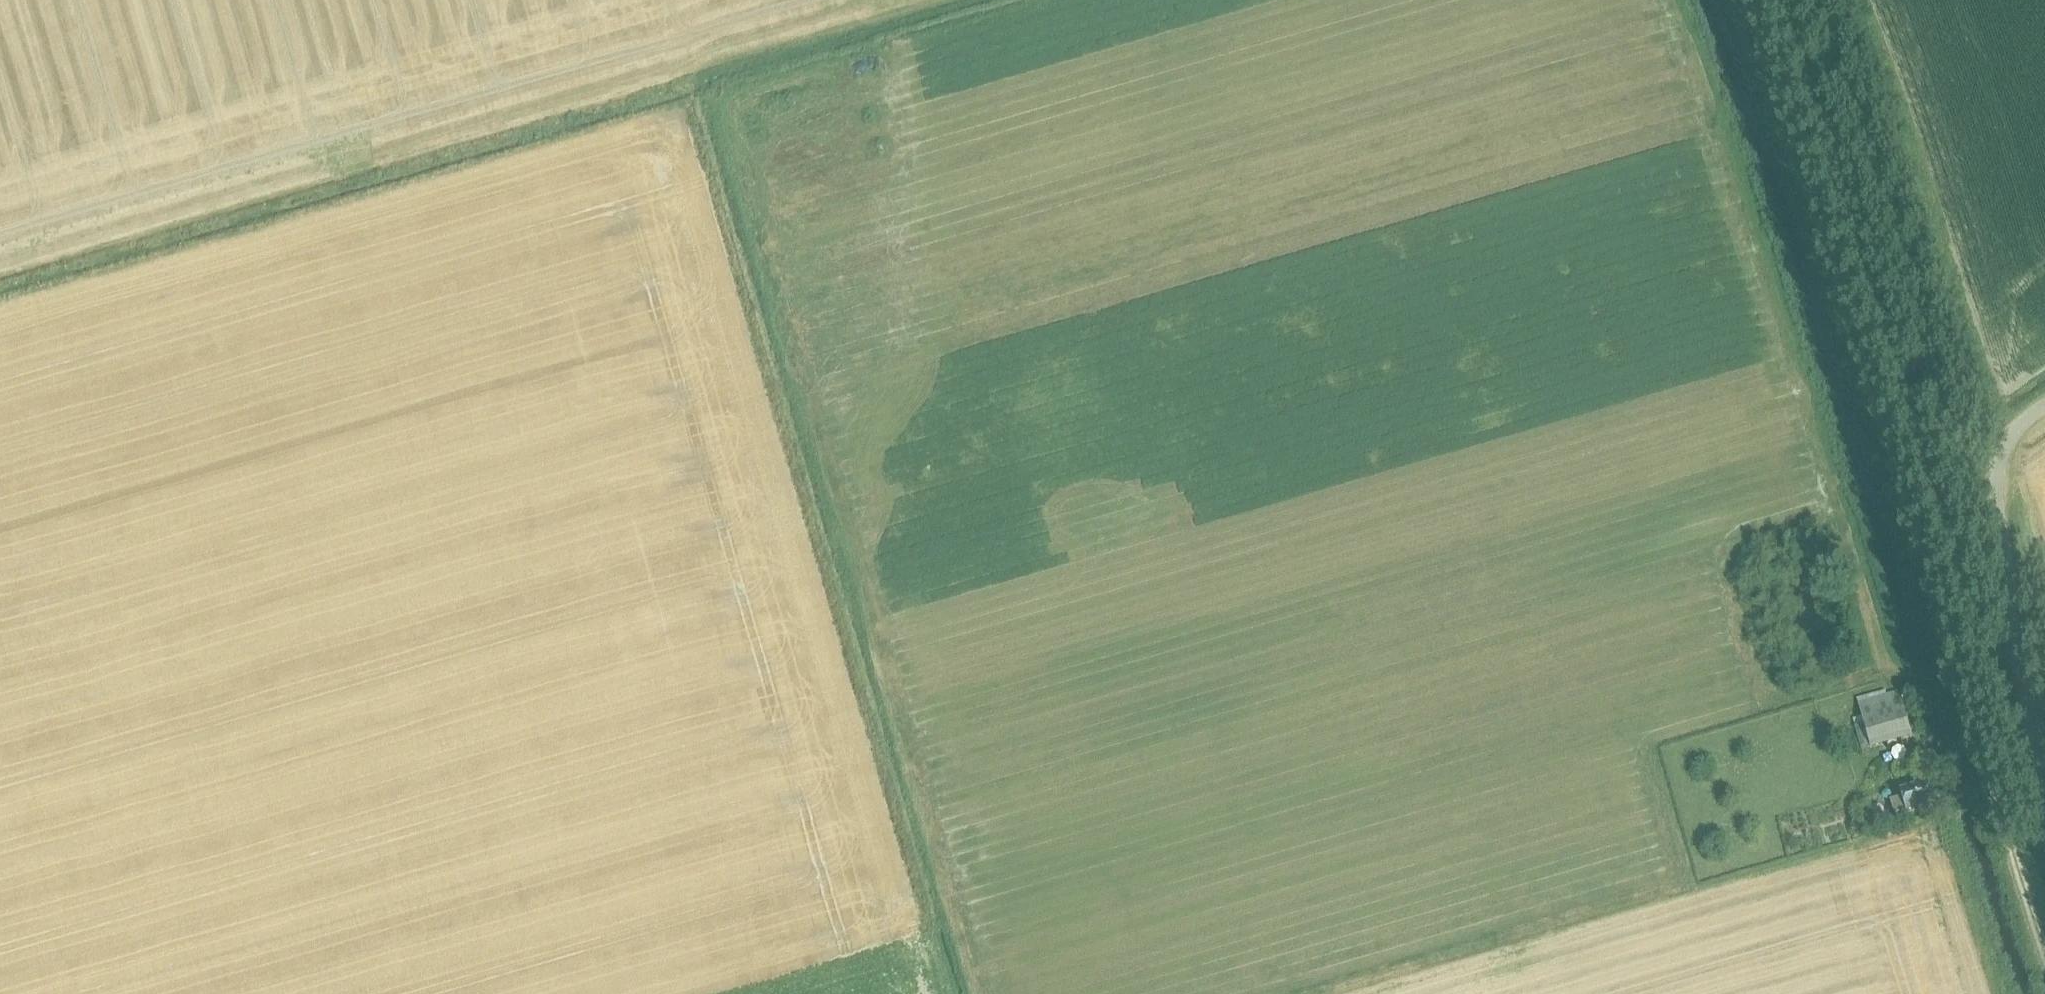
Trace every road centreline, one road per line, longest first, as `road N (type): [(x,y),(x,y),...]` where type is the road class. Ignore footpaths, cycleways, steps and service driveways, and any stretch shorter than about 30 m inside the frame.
road 1 (track): [(1746,0),(1963,693)]
road 2 (unclassified): [(2044,794),(1993,498),(1995,459),(2020,421),(2044,404)]
road 3 (residential): [(2044,950),(1963,693)]

